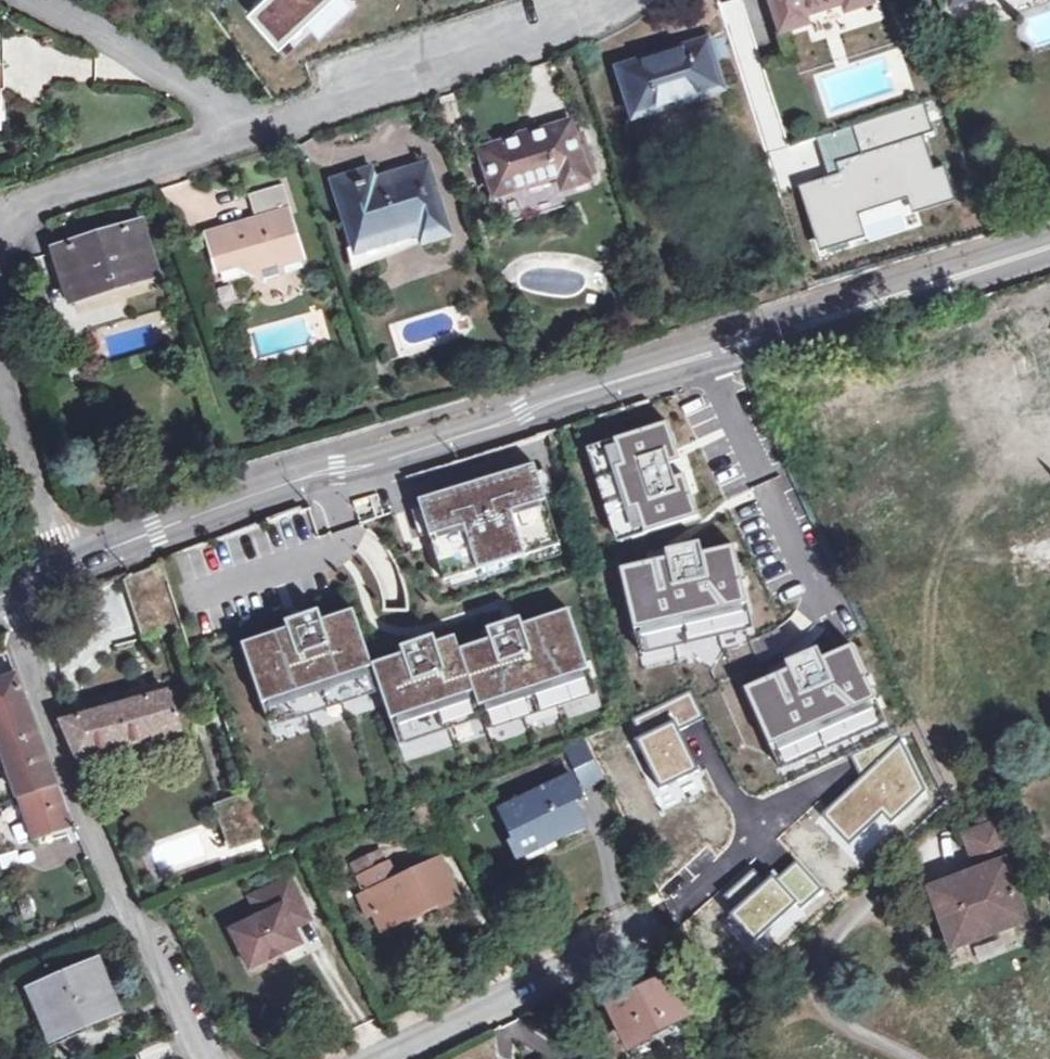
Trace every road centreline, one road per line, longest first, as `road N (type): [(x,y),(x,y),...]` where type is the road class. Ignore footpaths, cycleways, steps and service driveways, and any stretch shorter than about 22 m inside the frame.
road 1 (tertiary): [(64,564),(281,483),(370,464),(1049,244)]
road 2 (residential): [(16,589),(74,784),(201,1058)]
road 3 (residential): [(249,123),(598,0)]
road 4 (residential): [(650,921),(367,1058)]
road 5 (residential): [(0,213),(249,123)]
road 6 (residential): [(249,123),(66,12),(32,0)]
road 7 (residential): [(64,564),(0,326)]

